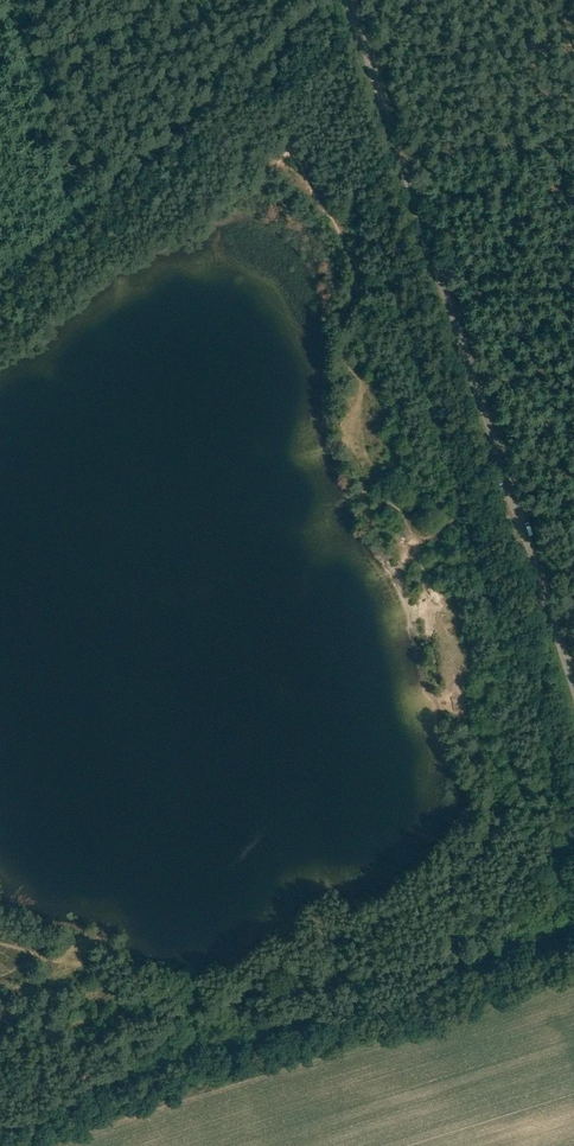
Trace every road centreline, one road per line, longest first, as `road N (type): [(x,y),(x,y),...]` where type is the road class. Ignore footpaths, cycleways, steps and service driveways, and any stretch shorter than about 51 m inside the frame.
road 1 (unclassified): [(360,0),(573,681)]

